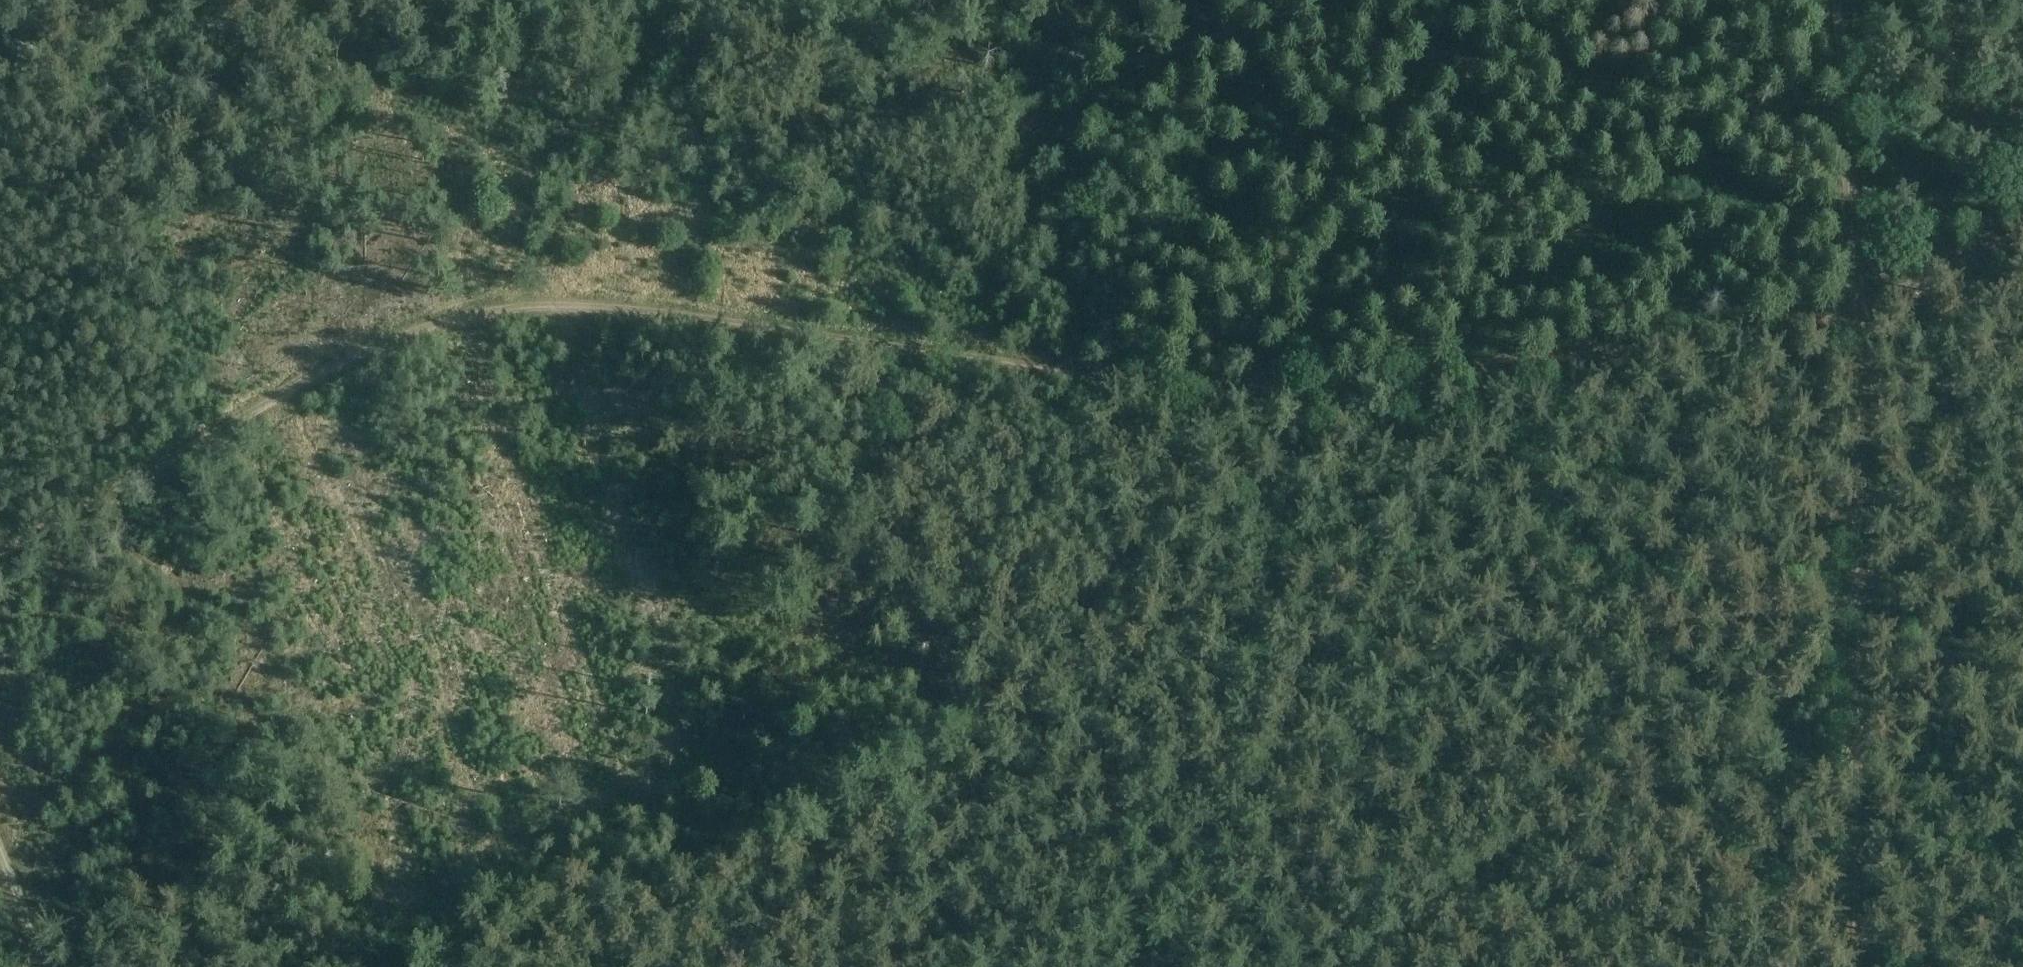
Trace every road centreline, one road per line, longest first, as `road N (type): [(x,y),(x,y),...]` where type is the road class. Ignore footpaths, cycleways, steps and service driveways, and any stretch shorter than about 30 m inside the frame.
road 1 (track): [(1857,313),(1432,376),(1227,386),(565,306),(479,311),(392,333),(0,546)]
road 2 (track): [(1858,966),(1857,313)]
road 3 (track): [(1857,313),(1836,0)]
road 4 (track): [(2022,223),(1857,313)]

